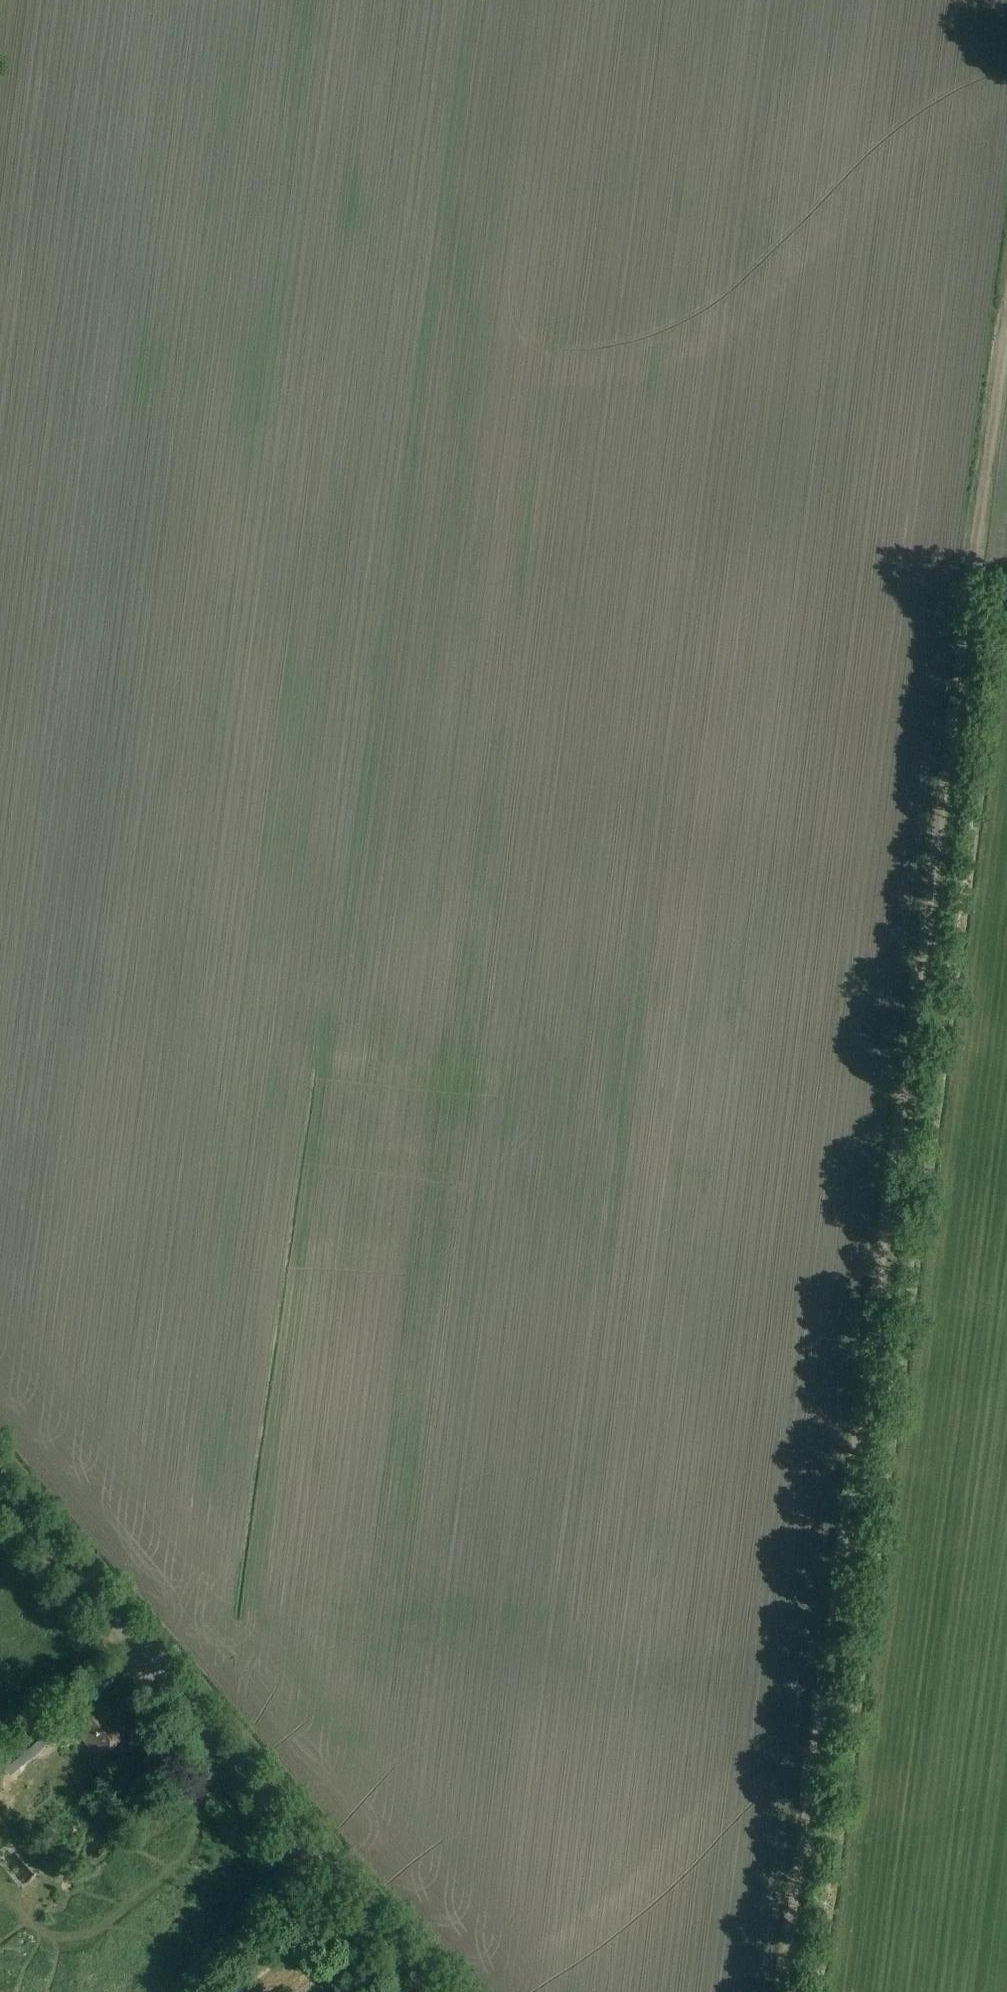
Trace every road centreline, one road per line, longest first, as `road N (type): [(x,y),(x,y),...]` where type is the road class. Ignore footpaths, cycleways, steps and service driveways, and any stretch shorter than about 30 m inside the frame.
road 1 (track): [(787,1991),(1006,329)]
road 2 (unclassified): [(431,1991),(0,1485)]

